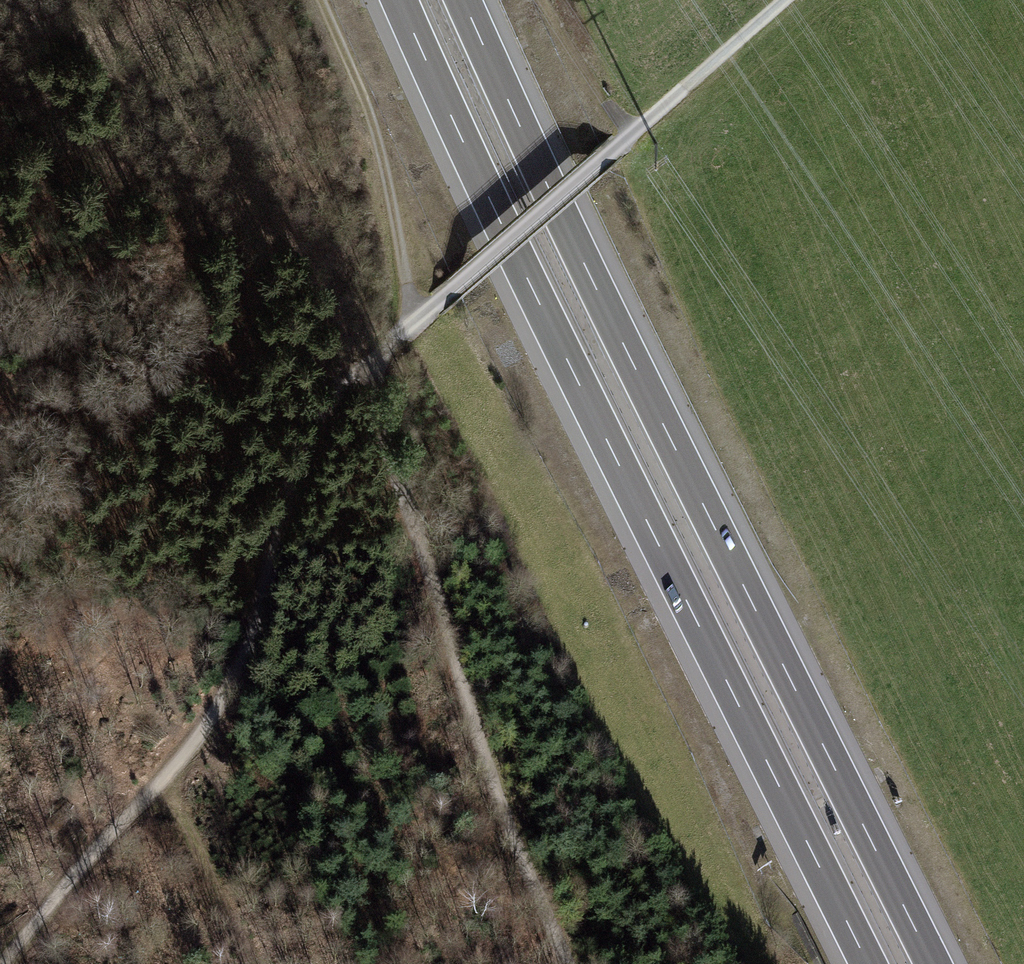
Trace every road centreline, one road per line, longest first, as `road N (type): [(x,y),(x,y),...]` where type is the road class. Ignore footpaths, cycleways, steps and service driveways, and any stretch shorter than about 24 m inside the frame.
road 1 (motorway): [(932,963),(593,283),(463,0)]
road 2 (motorway): [(398,0),(867,963)]
road 3 (track): [(9,963),(217,711),(292,484),(364,388)]
road 4 (track): [(388,361),(414,505),(507,800),(586,963)]
road 5 (track): [(635,132),(415,321),(364,388)]
road 6 (track): [(415,321),(369,109),(323,0)]
road 7 (track): [(787,0),(635,132)]
road 8 (track): [(635,132),(567,36),(552,0)]

